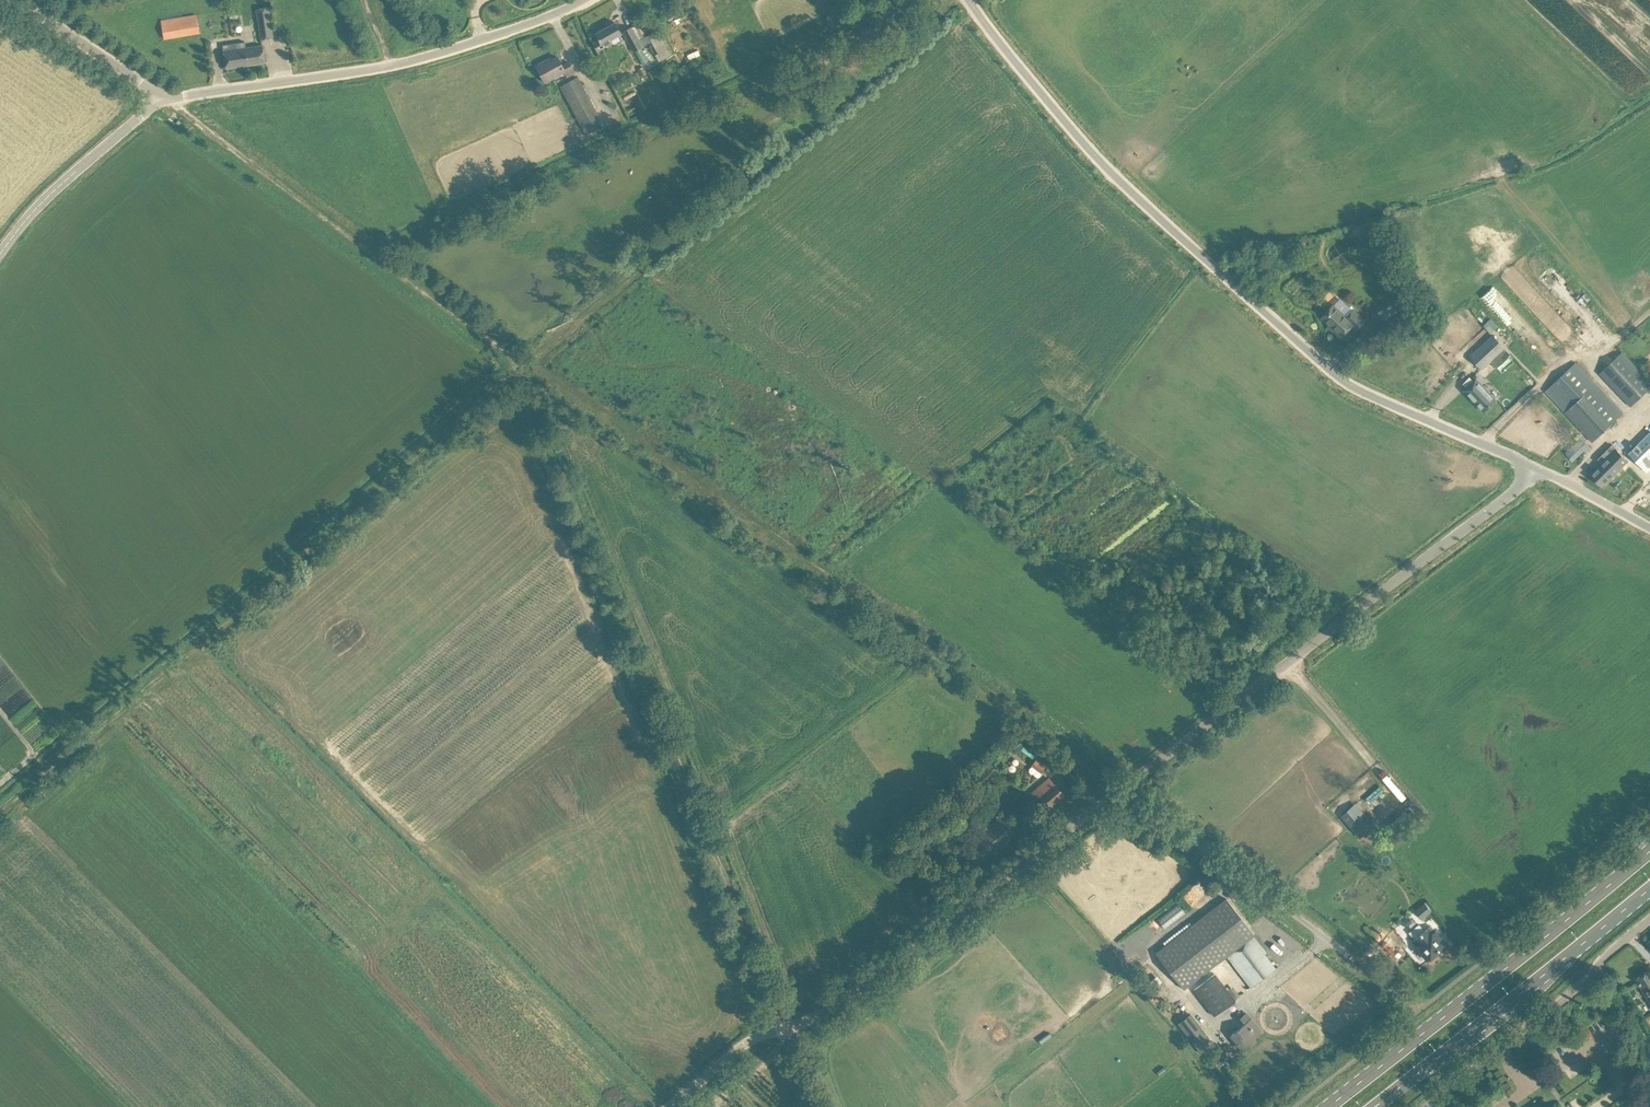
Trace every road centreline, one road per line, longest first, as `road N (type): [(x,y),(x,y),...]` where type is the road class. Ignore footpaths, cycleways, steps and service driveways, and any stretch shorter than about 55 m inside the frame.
road 1 (unclassified): [(1535,468),(1365,393),(1319,360),(1092,153),(968,0)]
road 2 (track): [(527,361),(1121,789)]
road 3 (track): [(781,1028),(548,441),(527,361)]
road 4 (track): [(0,813),(527,361)]
road 5 (track): [(527,361),(955,0)]
road 6 (unclassified): [(669,1106),(761,1032),(841,1002),(1121,789)]
road 7 (unclassified): [(1535,468),(1514,492),(1121,789)]
road 8 (track): [(527,361),(162,99)]
road 9 (unclassified): [(162,99),(393,65),(581,0)]
road 10 (primary): [(1649,849),(1330,1106)]
road 11 (unclassified): [(1412,1000),(1121,789)]
road 12 (primary): [(1376,1106),(1649,889)]
road 13 (unclassified): [(1426,1106),(1581,986),(1649,919)]
road 14 (unclassified): [(0,255),(43,201),(162,99)]
road 15 (track): [(1420,817),(1287,663)]
road 16 (unclassified): [(162,99),(18,0)]
road 17 (unclassified): [(1649,528),(1535,468)]

